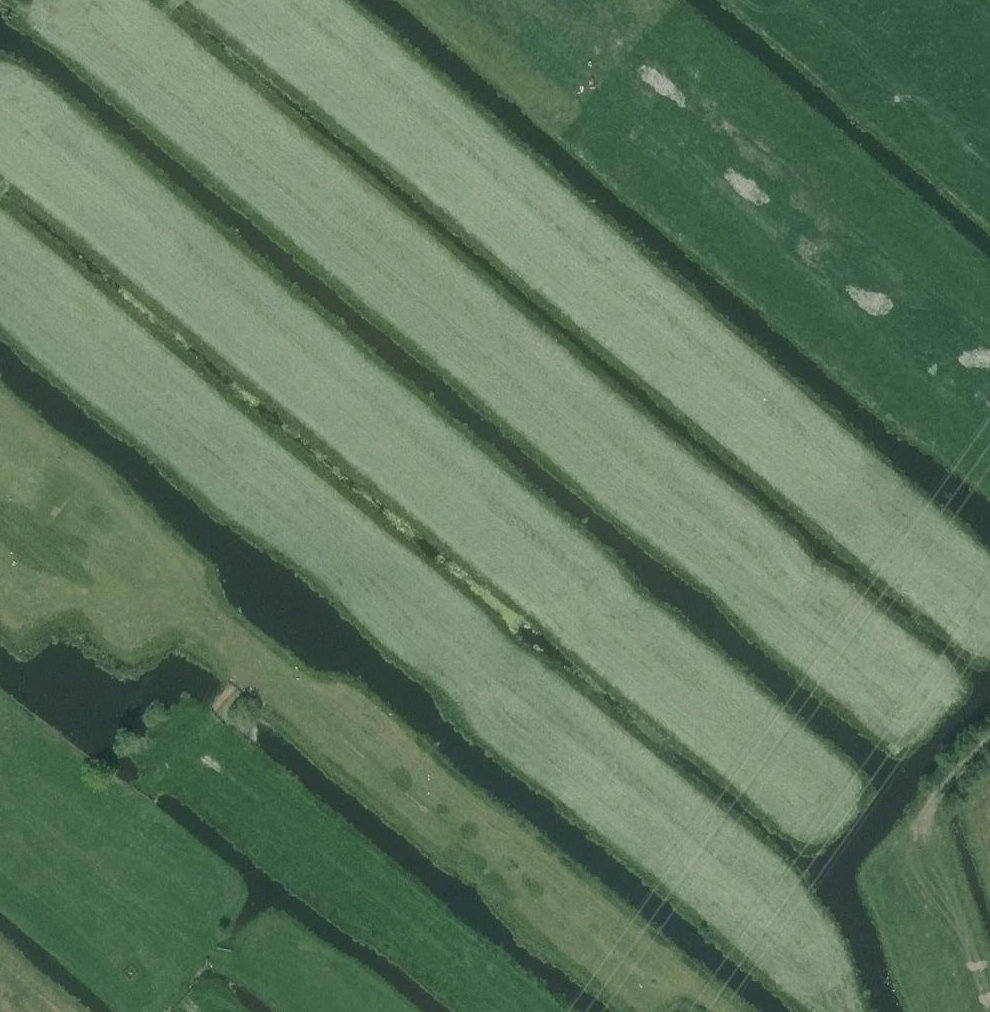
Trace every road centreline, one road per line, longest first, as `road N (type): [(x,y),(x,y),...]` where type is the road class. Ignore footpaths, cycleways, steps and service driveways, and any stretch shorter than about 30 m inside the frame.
road 1 (track): [(940,886),(924,843),(928,807),(989,741)]

